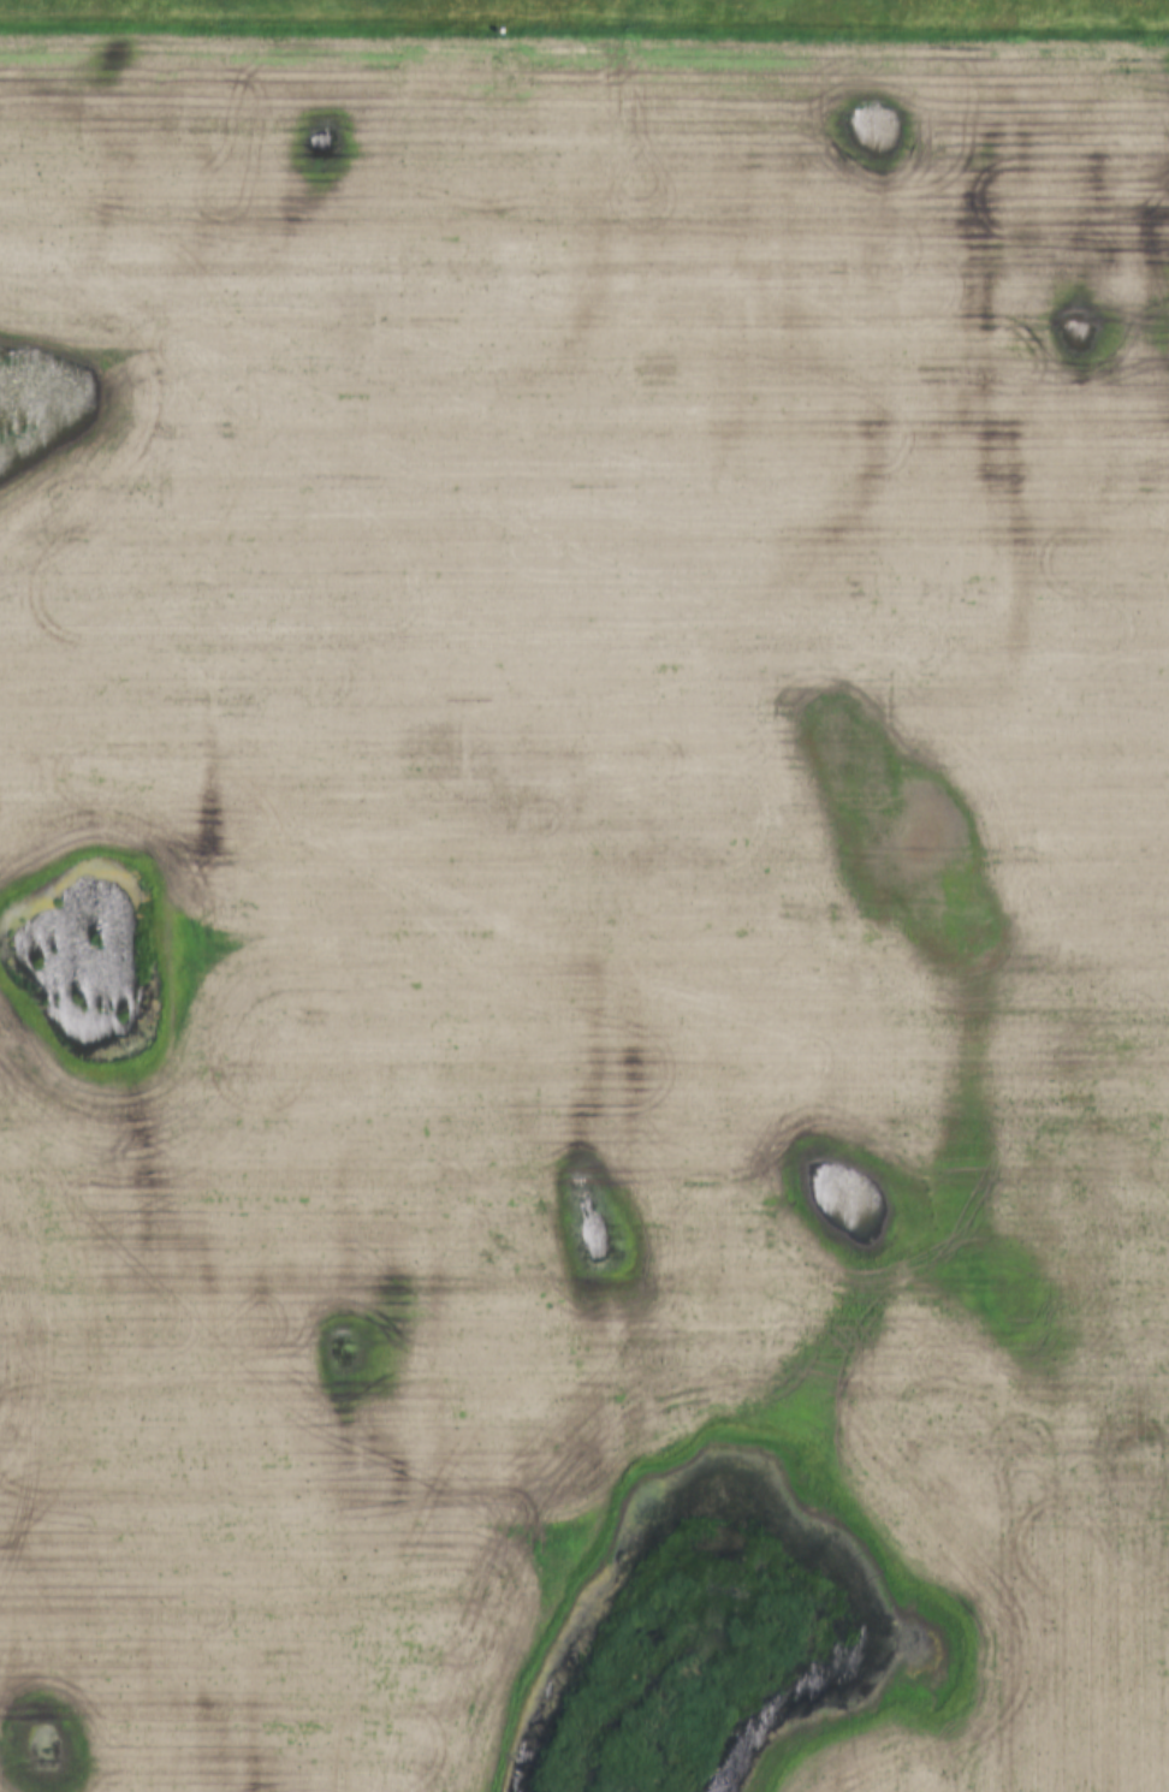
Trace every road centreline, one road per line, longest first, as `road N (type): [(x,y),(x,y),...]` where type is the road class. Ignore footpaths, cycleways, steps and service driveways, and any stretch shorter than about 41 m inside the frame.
road 1 (track): [(0,32),(1168,44)]

